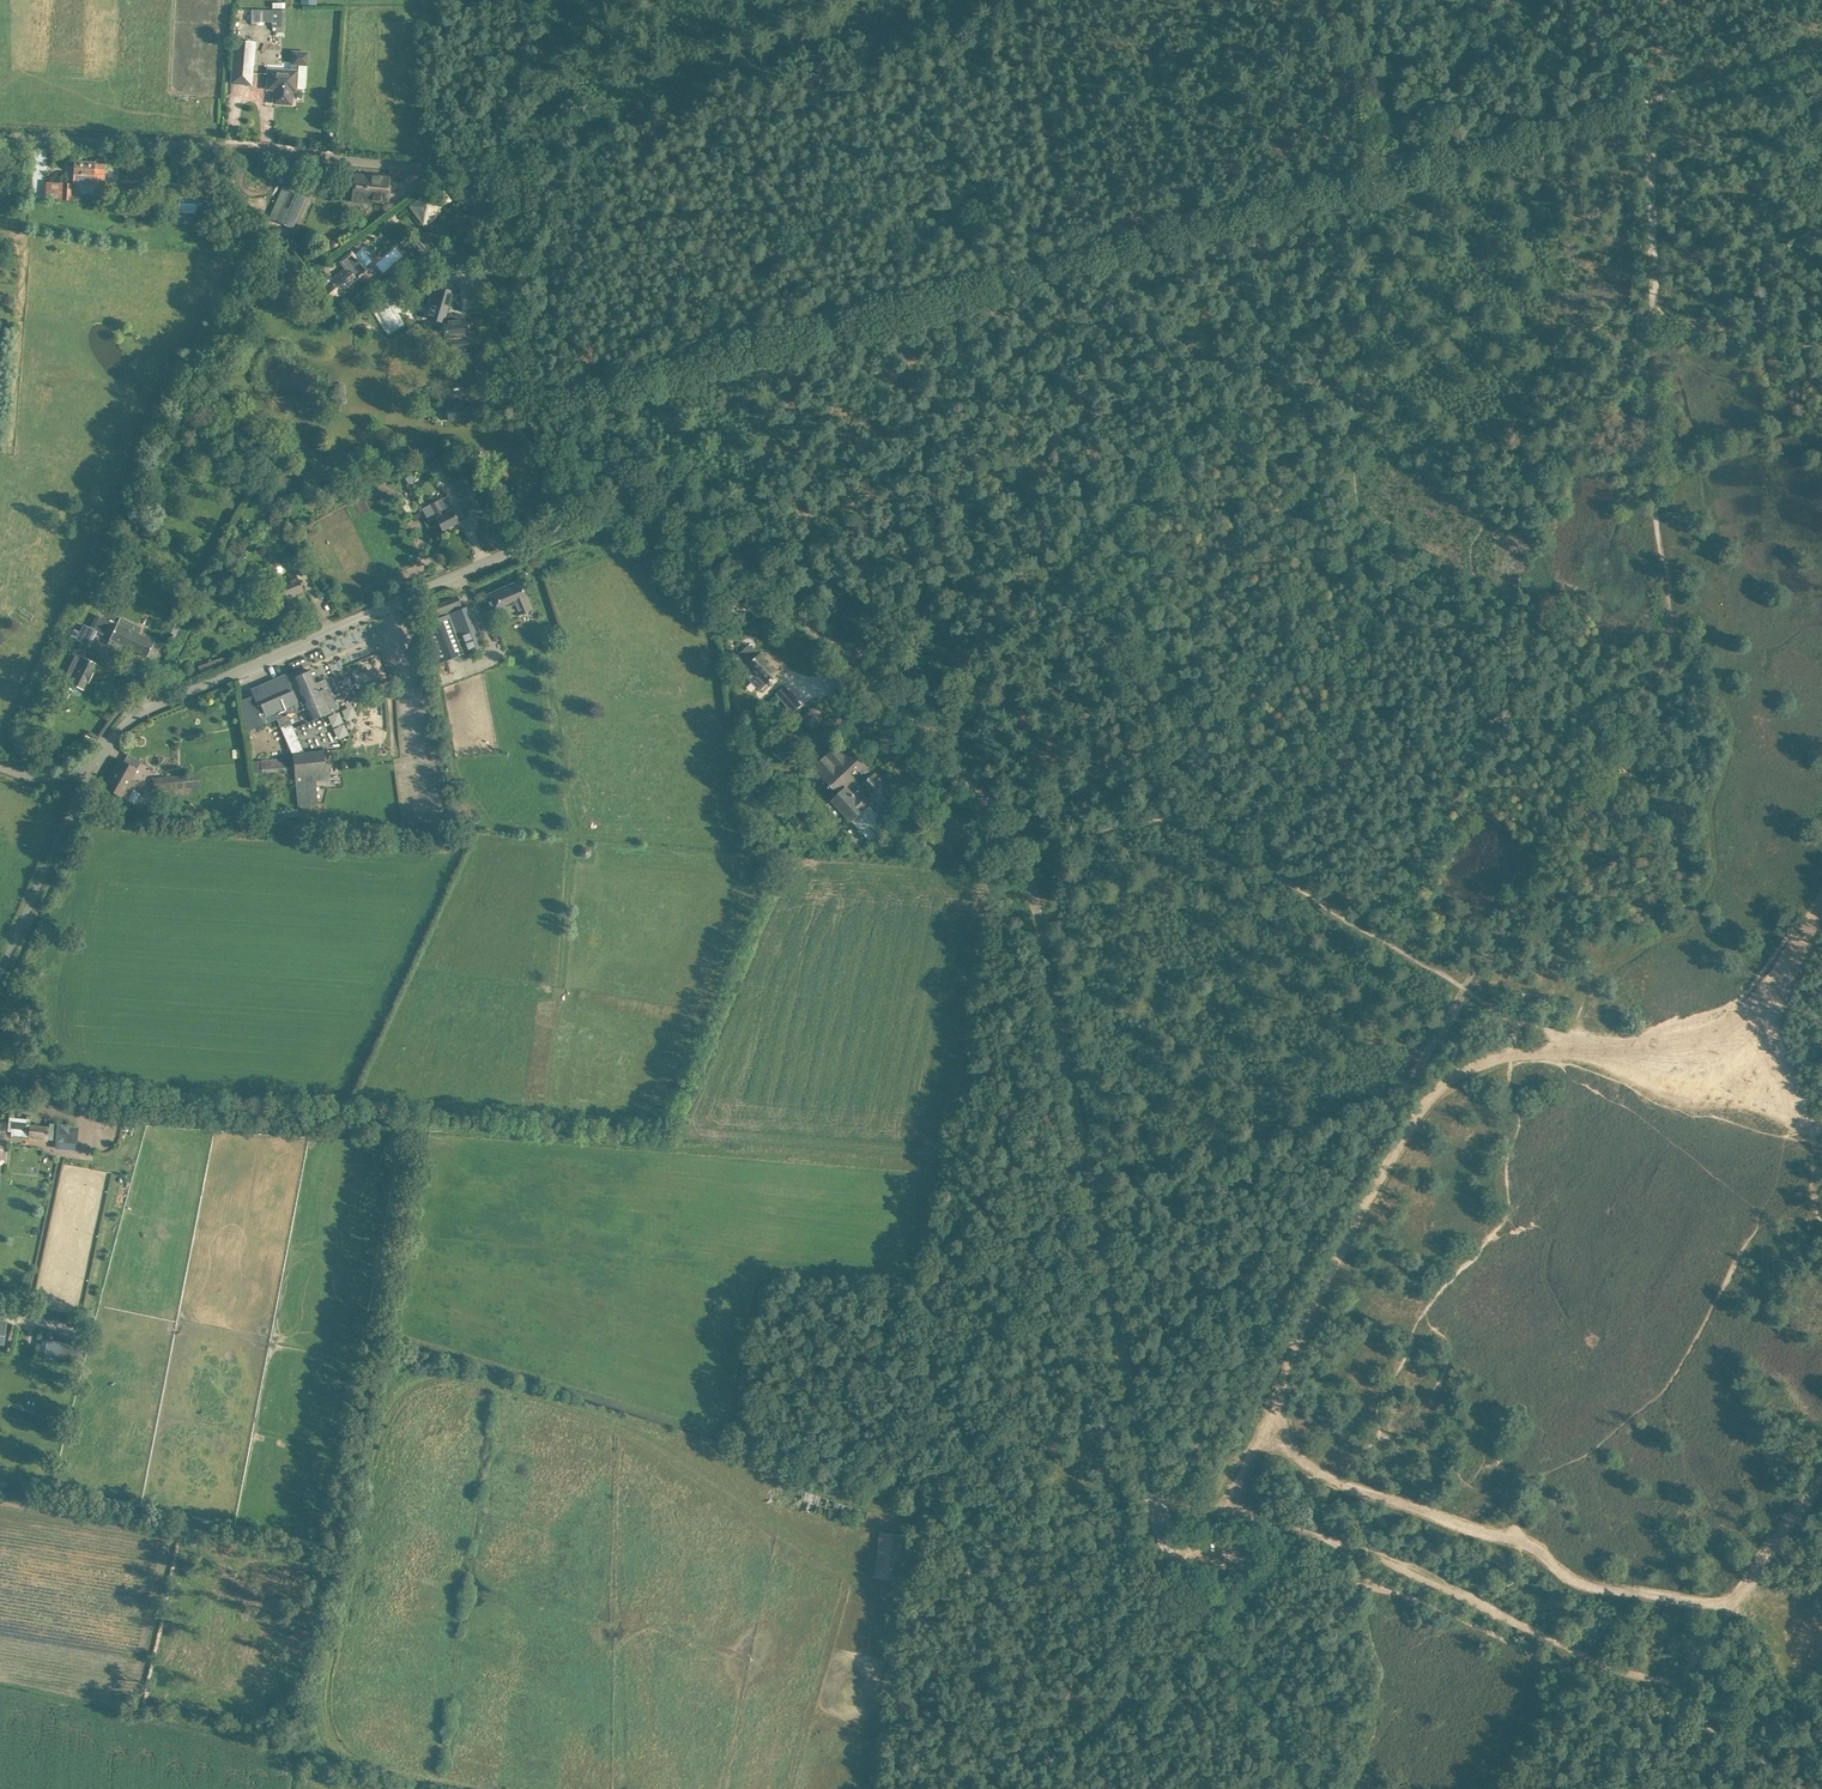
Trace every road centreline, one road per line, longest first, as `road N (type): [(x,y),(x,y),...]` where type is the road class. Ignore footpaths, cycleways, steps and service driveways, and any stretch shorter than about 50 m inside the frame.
road 1 (unclassified): [(1305,1788),(1195,1610),(1151,1507),(1015,853),(880,698),(724,550),(635,483)]
road 2 (unclassified): [(88,774),(117,731),(140,715),(511,554),(609,506),(635,483)]
road 3 (unclassified): [(516,181),(200,144),(0,134)]
road 4 (track): [(1821,47),(1389,168)]
road 5 (unclassified): [(635,483),(517,390),(516,181)]
road 6 (track): [(1270,866),(1559,1049)]
road 7 (track): [(1270,866),(1205,825),(1165,816),(1015,853)]
road 8 (unclassified): [(0,977),(88,774)]
road 9 (track): [(1355,1551),(1273,1520),(1151,1507)]
road 10 (unclassified): [(516,181),(538,0)]
road 11 (track): [(1389,168),(1341,0)]
road 12 (track): [(1821,345),(1754,330),(1652,323)]

